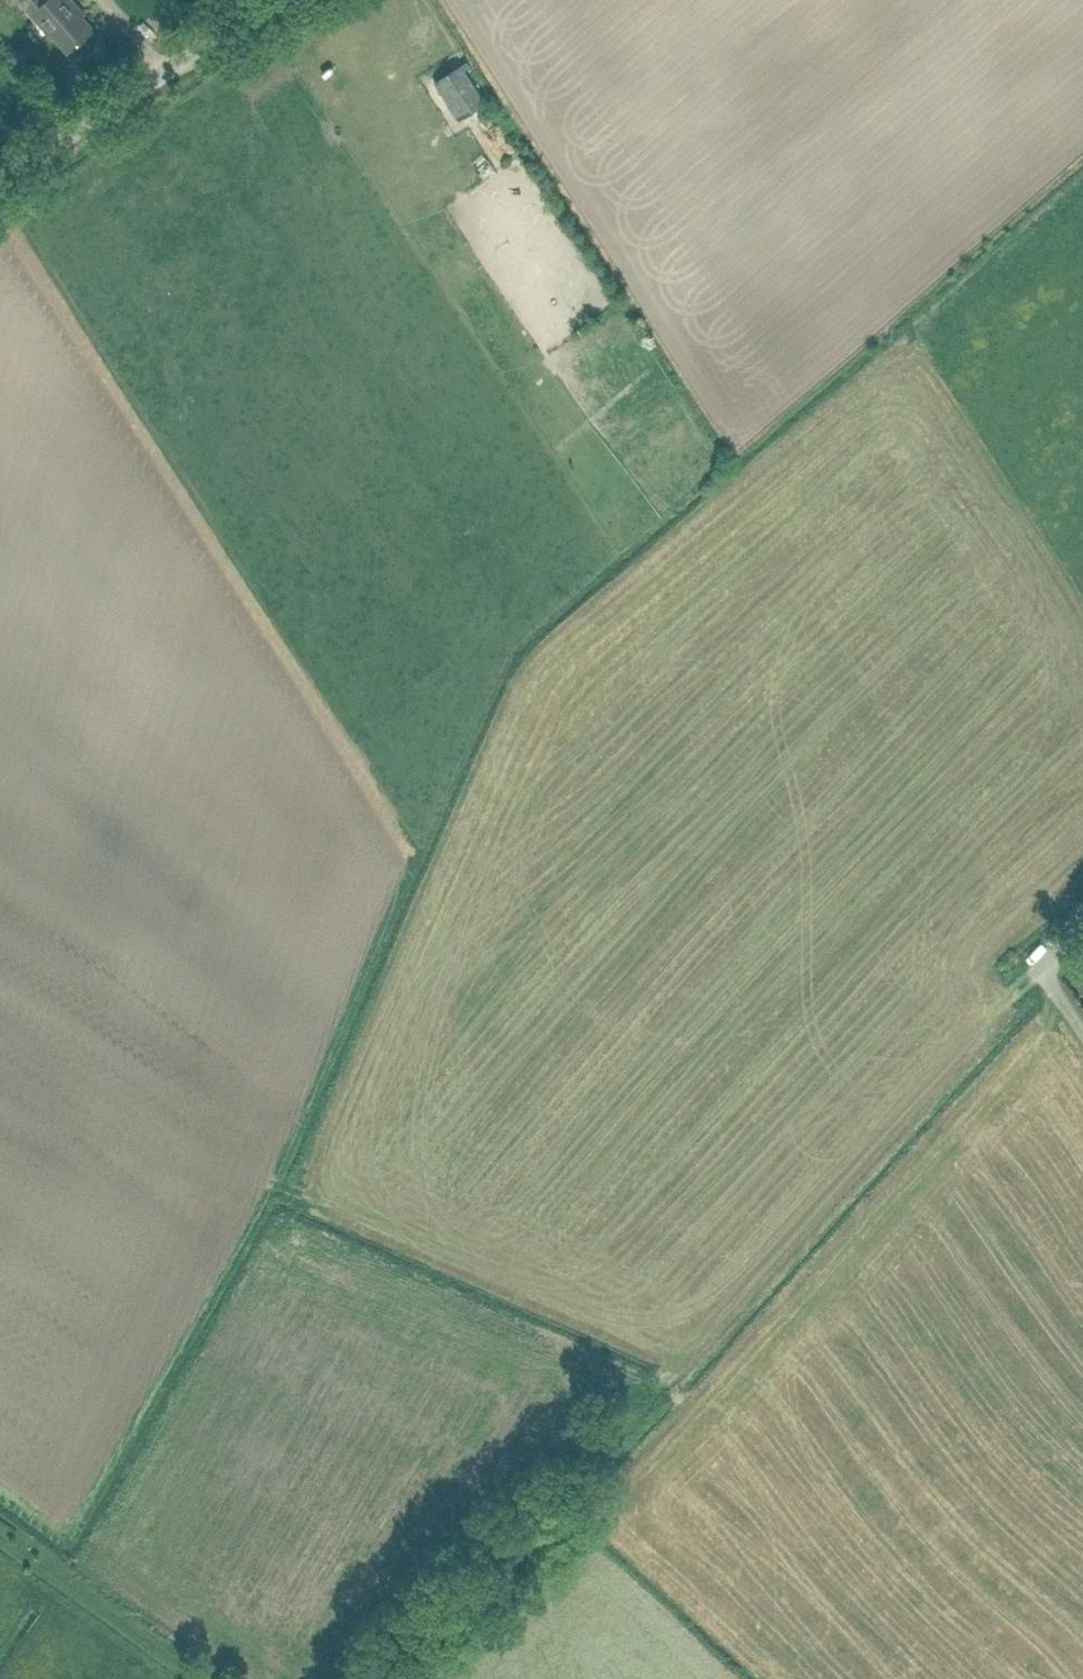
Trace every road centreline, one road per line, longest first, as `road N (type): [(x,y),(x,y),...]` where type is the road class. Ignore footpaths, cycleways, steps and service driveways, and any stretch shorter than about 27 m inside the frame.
road 1 (unclassified): [(0,177),(275,0)]

